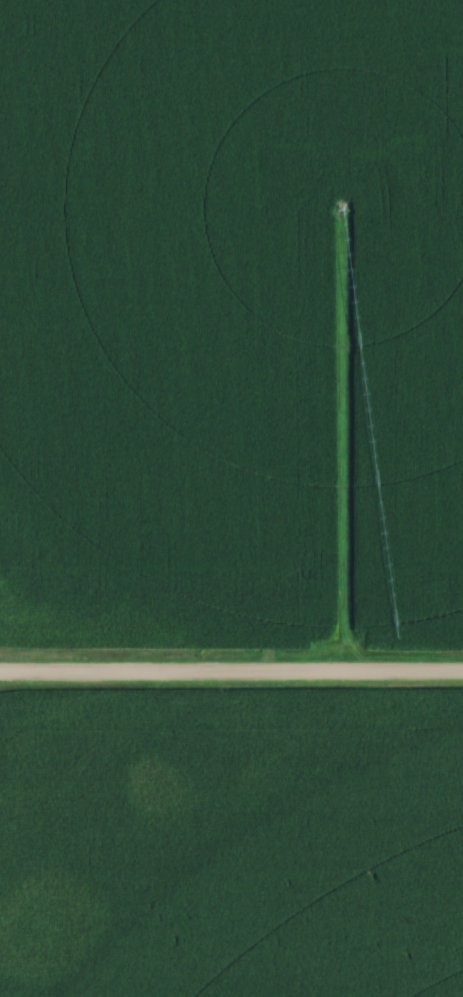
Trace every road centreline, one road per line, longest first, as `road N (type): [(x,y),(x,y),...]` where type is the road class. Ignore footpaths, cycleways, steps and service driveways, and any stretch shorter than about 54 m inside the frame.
road 1 (residential): [(462,676),(0,676)]

